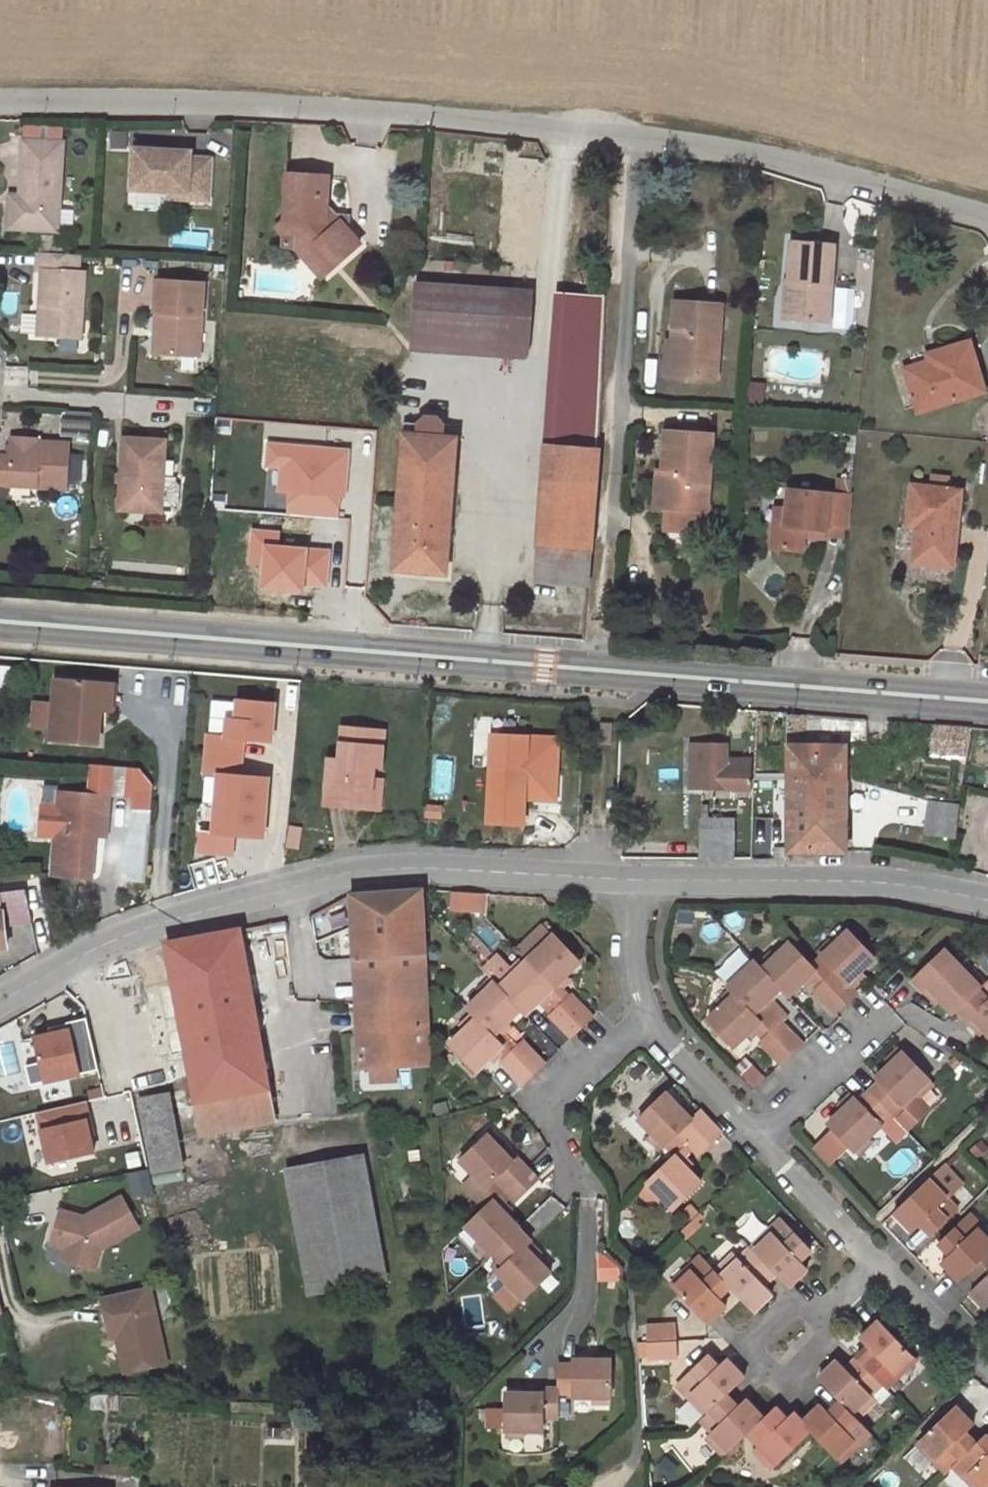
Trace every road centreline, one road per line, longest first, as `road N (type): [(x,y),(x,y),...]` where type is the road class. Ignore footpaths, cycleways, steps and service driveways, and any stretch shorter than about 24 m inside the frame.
road 1 (residential): [(987,217),(837,178),(622,138),(266,103),(0,102)]
road 2 (secondary): [(987,706),(0,628)]
road 3 (residential): [(0,1001),(157,923),(344,874),(405,868),(635,880)]
road 4 (track): [(616,529),(634,140)]
road 5 (residential): [(635,880),(855,881),(987,898)]
road 6 (residential): [(588,1189),(546,1111),(646,1015)]
road 7 (residential): [(825,1313),(803,1299),(749,1351),(780,1383),(835,1332)]
road 8 (residential): [(886,1010),(753,1136)]
road 9 (residential): [(876,1261),(753,1136)]
road 10 (residential): [(753,1136),(646,1015)]
road 11 (residential): [(987,1366),(876,1261)]
road 12 (residential): [(646,1015),(634,977),(635,880)]

